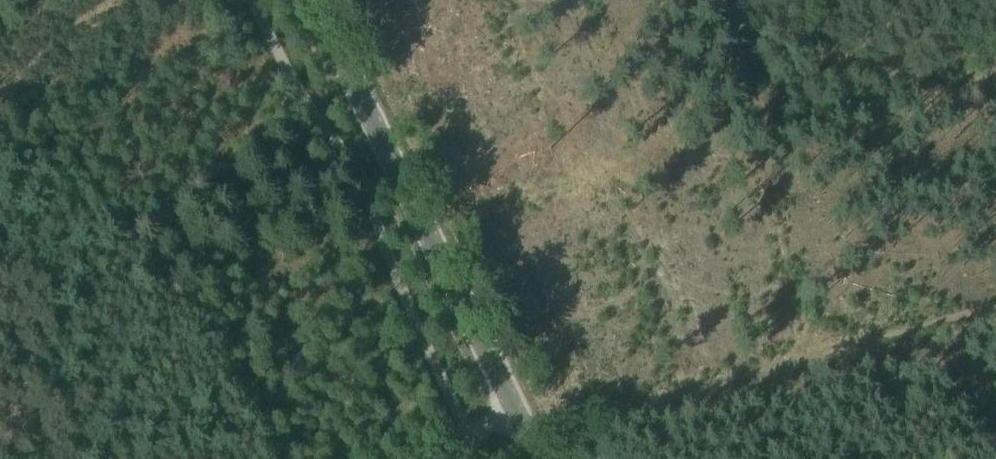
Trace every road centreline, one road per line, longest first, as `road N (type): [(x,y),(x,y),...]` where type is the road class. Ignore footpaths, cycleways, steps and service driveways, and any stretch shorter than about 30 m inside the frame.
road 1 (track): [(995,305),(529,436),(466,432)]
road 2 (tertiary): [(539,458),(313,0)]

